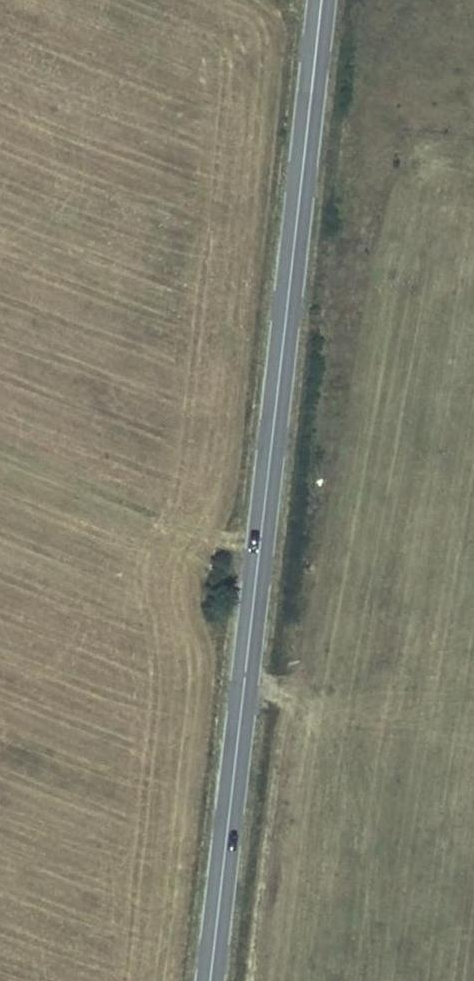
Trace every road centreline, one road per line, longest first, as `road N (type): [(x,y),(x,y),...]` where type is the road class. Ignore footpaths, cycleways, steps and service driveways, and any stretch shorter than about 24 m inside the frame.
road 1 (tertiary): [(321,0),(209,980)]
road 2 (track): [(0,452),(209,539),(259,544)]

